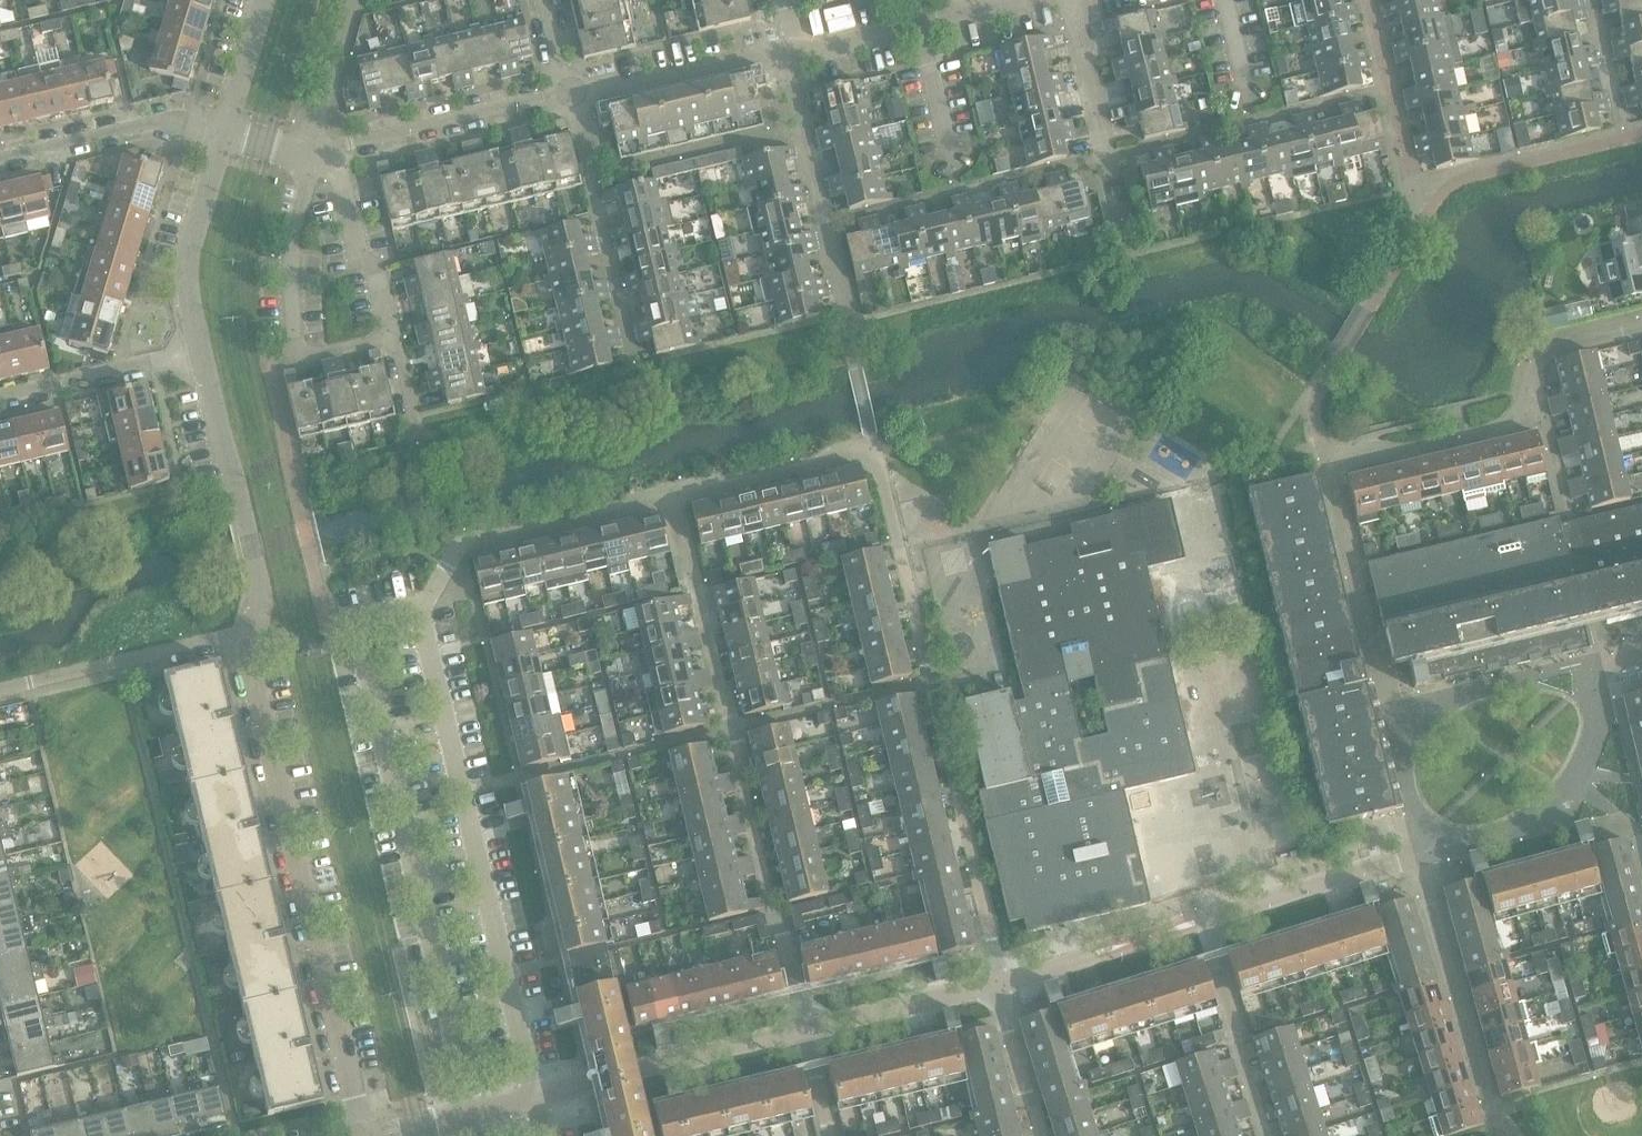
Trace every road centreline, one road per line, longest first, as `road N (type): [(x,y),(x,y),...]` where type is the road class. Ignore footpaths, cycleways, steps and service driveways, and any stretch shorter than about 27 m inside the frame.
road 1 (residential): [(1005,984),(875,450),(668,500)]
road 2 (residential): [(805,1034),(668,500)]
road 3 (residential): [(362,1135),(251,639)]
road 4 (residential): [(536,1101),(421,606)]
road 5 (residential): [(1327,463),(1503,427),(1525,411),(1532,372),(1549,352),(1641,329)]
road 6 (residential): [(1588,666),(1600,721),(1576,787),(1551,819),(1422,854)]
road 7 (residential): [(251,639),(260,596),(197,350)]
road 8 (residential): [(409,418),(344,183),(313,151)]
road 9 (residential): [(1498,1127),(1430,906),(1422,854)]
road 10 (residential): [(668,500),(459,549),(421,606)]
road 11 (residential): [(536,1101),(805,1034)]
road 12 (residential): [(848,319),(790,85),(789,51)]
road 13 (residential): [(571,92),(313,151)]
road 14 (residential): [(1327,463),(1390,713)]
road 15 (residential): [(0,690),(217,639),(251,639)]
road 16 (residential): [(789,51),(1026,0)]
road 17 (residential): [(1202,920),(1422,854)]
road 18 (residential): [(0,159),(166,120),(223,134)]
road 19 (residential): [(197,350),(181,277),(223,134)]
road 20 (residential): [(1263,1135),(1202,920)]
road 21 (residential): [(571,92),(635,86),(789,51)]
road 22 (residential): [(805,1034),(1005,984)]
road 23 (residential): [(1390,713),(1588,666)]
road 24 (residential): [(197,350),(0,399)]
road 25 (residential): [(1107,158),(1069,0)]
road 26 (residential): [(380,1135),(536,1101)]
road 27 (residential): [(353,0),(313,151)]
road 28 (residential): [(1005,984),(1042,1135)]
road 29 (residential): [(1390,713),(1422,854)]
road 30 (residential): [(1624,140),(1590,0)]
road 31 (residential): [(223,134),(264,0)]

